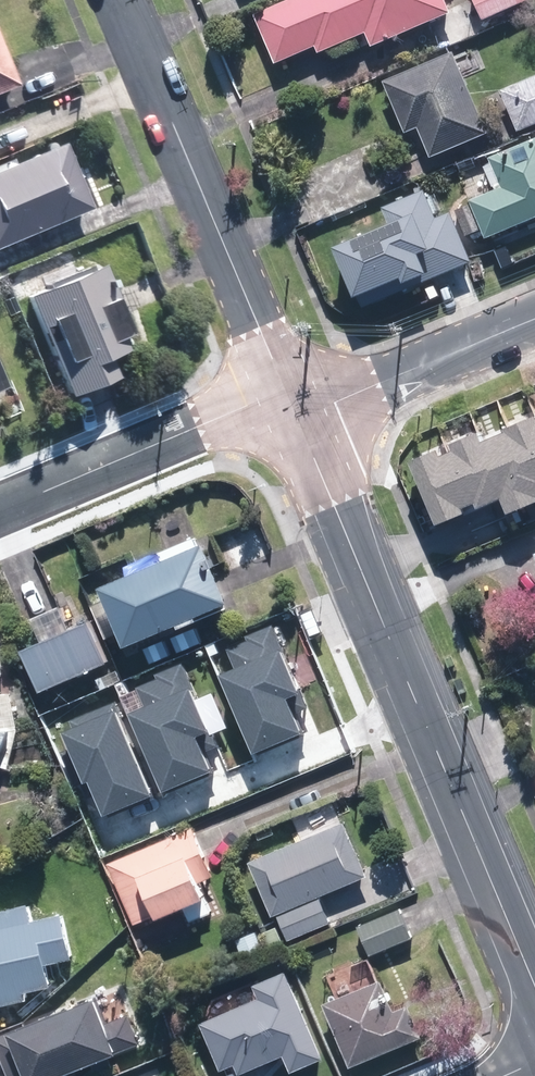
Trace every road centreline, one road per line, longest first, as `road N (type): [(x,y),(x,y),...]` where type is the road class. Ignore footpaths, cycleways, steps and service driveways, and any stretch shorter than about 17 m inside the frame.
road 1 (tertiary): [(298,417),(534,987)]
road 2 (residential): [(120,0),(285,389)]
road 3 (residential): [(285,389),(0,509)]
road 4 (tertiary): [(298,417),(534,317)]

